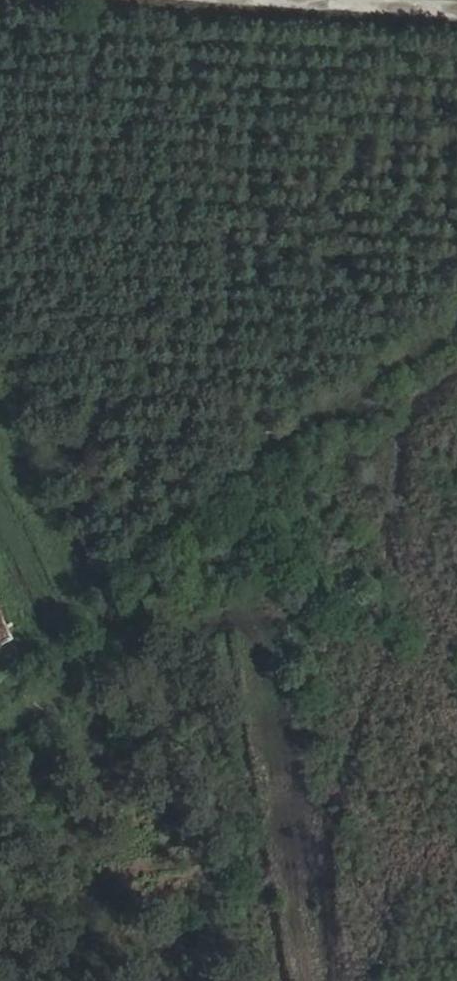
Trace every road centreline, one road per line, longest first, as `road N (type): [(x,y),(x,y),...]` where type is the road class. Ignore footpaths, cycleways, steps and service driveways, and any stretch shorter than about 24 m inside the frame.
road 1 (track): [(456,10),(305,0)]

